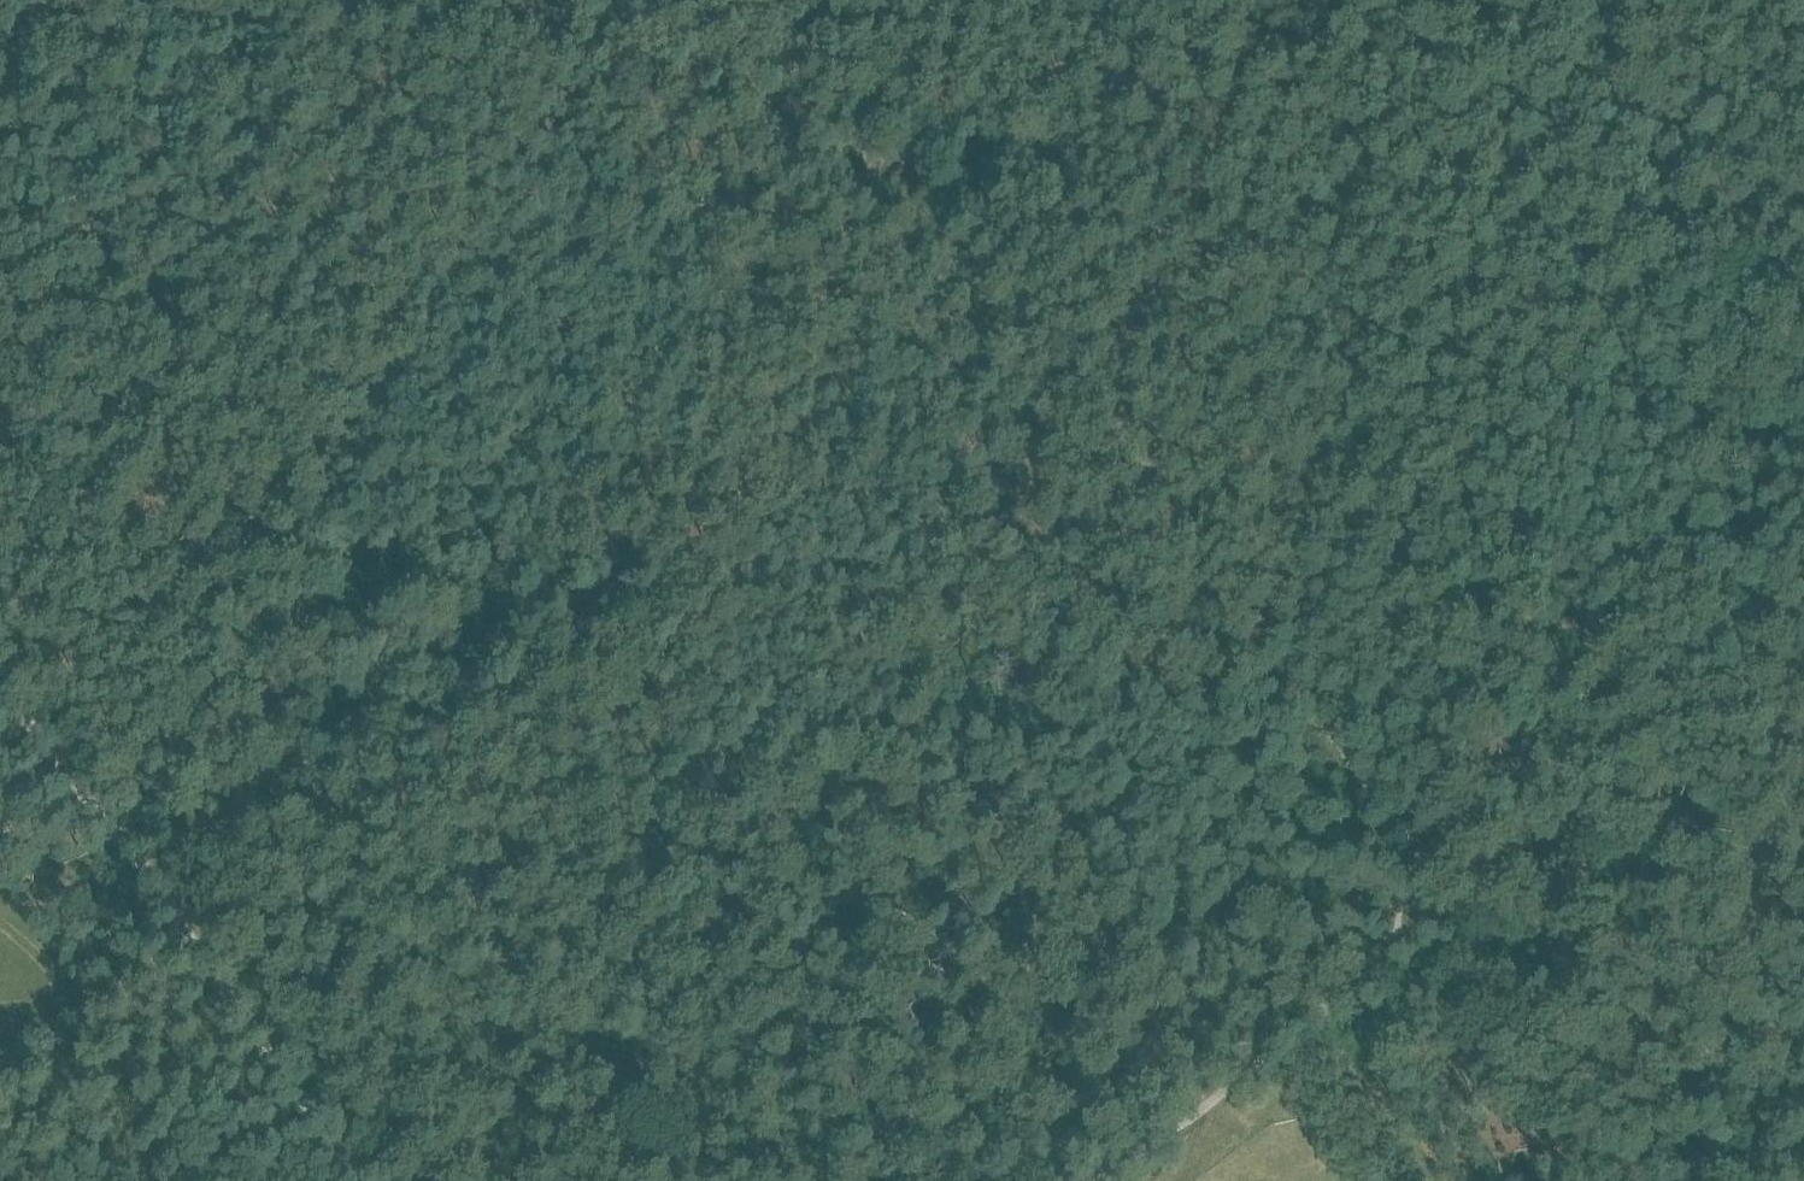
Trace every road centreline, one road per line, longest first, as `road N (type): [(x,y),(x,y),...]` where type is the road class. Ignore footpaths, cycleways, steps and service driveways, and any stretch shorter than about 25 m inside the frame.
road 1 (track): [(1248,619),(1157,478),(1007,138),(974,43),(956,18)]
road 2 (track): [(1634,1180),(1602,1098),(1404,902)]
road 3 (track): [(1404,902),(1405,871),(1361,776),(1248,619)]

